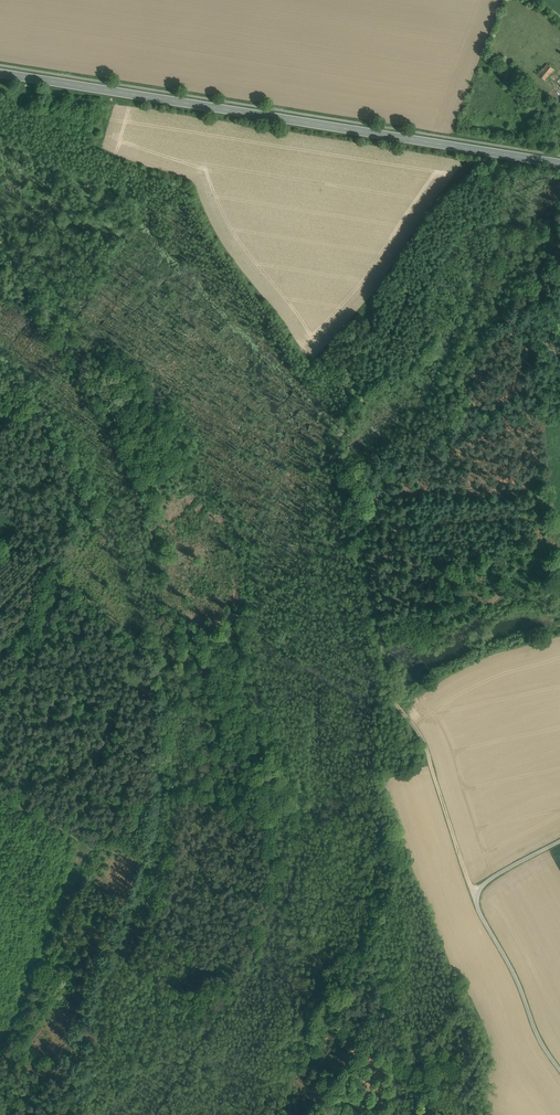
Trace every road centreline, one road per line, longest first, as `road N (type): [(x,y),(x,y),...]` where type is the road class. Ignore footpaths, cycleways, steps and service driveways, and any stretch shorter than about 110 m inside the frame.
road 1 (track): [(476,893),(428,760),(397,709),(338,437),(364,399),(377,322),(365,303)]
road 2 (secondary): [(559,164),(0,73)]
road 3 (unclassified): [(559,1070),(476,893),(559,841)]

